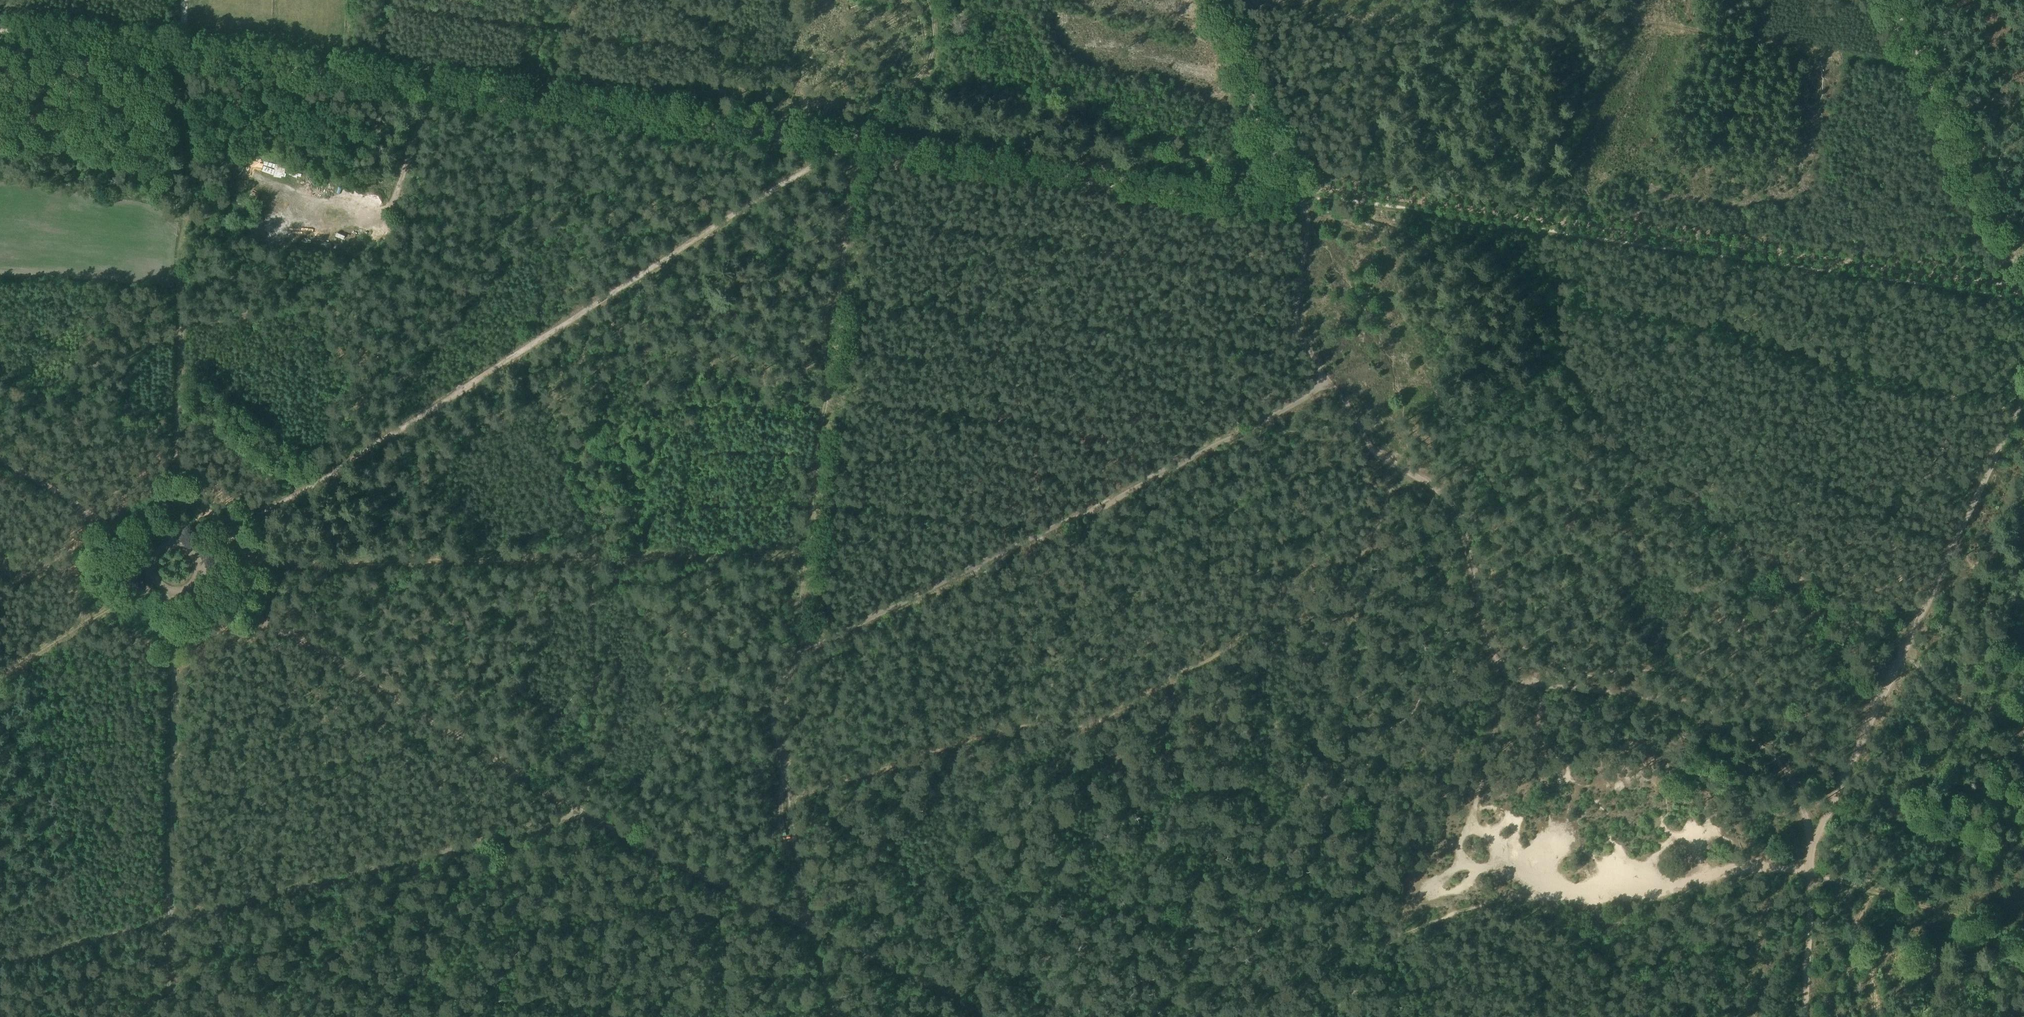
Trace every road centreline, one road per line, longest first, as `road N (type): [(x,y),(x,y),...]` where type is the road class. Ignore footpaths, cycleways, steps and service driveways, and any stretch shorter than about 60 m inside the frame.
road 1 (track): [(175,49),(1252,199),(1369,193),(2023,290)]
road 2 (track): [(1805,1016),(1811,850),(1805,820),(1771,758),(1720,720),(1510,677),(1456,518),(1436,492),(1379,461),(1328,384)]
road 3 (track): [(844,150),(511,344),(199,552)]
road 4 (track): [(1409,474),(1378,492),(1376,531),(1361,559),(1311,569),(1219,651),(1094,723),(947,747),(780,800)]
road 5 (track): [(197,566),(807,544)]
road 6 (track): [(791,670),(832,636),(1328,384)]
road 7 (track): [(0,964),(497,839),(579,810)]
road 8 (track): [(791,670),(844,150)]
road 9 (track): [(2020,397),(1811,850)]
road 10 (track): [(175,49),(187,170),(173,540)]
road 11 (track): [(579,810),(200,586)]
road 12 (track): [(175,598),(169,1016)]
road 13 (track): [(1328,384),(1305,338),(1297,297),(1306,207),(1227,30),(1222,0)]
road 14 (track): [(2023,290),(1884,0)]
road 15 (track): [(810,926),(782,830),(771,713),(773,693),(791,670)]
road 16 (track): [(579,810),(810,926)]
road 17 (track): [(1811,877),(2023,931)]
road 18 (track): [(810,926),(939,984),(974,1016)]
road 19 (track): [(0,23),(175,49)]
road 20 (track): [(149,549),(0,462)]
road 21 (track): [(142,565),(0,570)]

